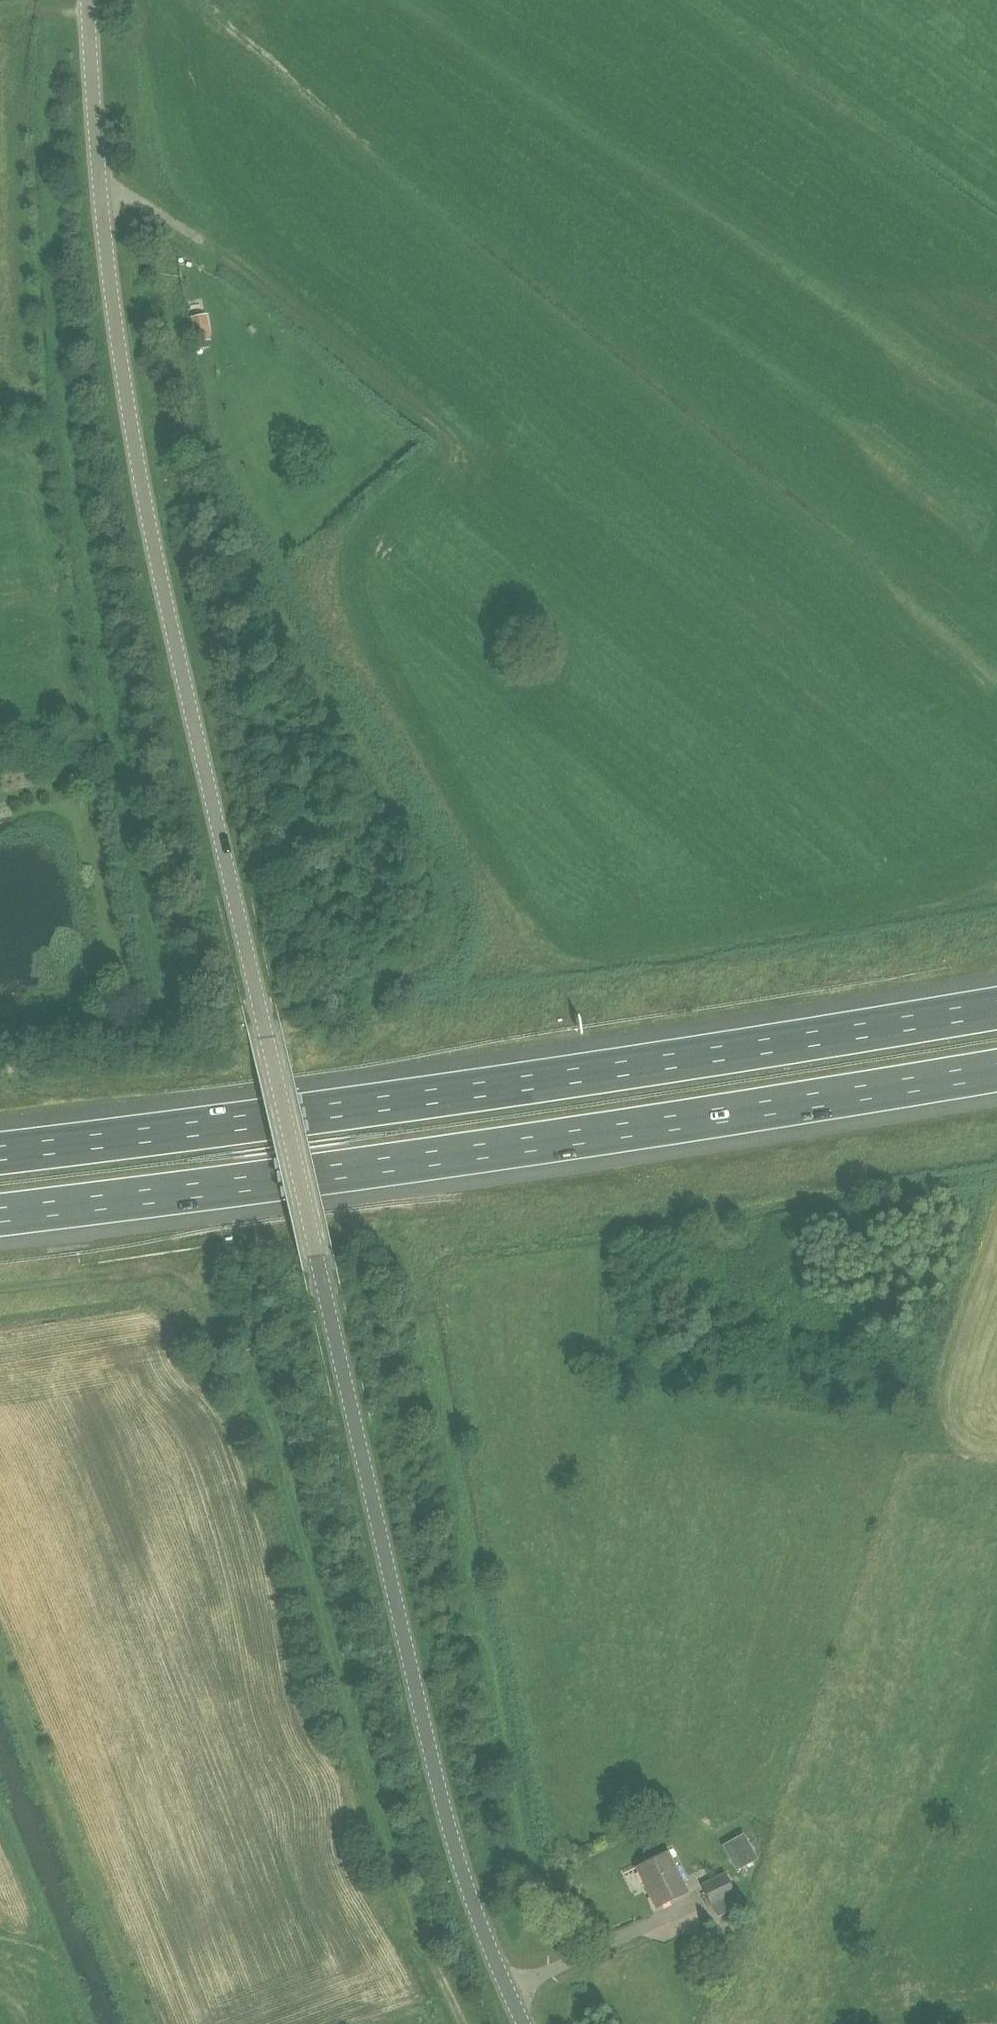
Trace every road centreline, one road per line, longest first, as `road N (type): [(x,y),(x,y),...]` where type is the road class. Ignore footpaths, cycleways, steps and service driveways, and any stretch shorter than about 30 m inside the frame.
road 1 (unclassified): [(528,2023),(453,1832),(185,673),(115,304),(92,0)]
road 2 (motorway): [(996,1008),(534,1082),(0,1153)]
road 3 (motorway): [(0,1214),(396,1164),(996,1070)]

